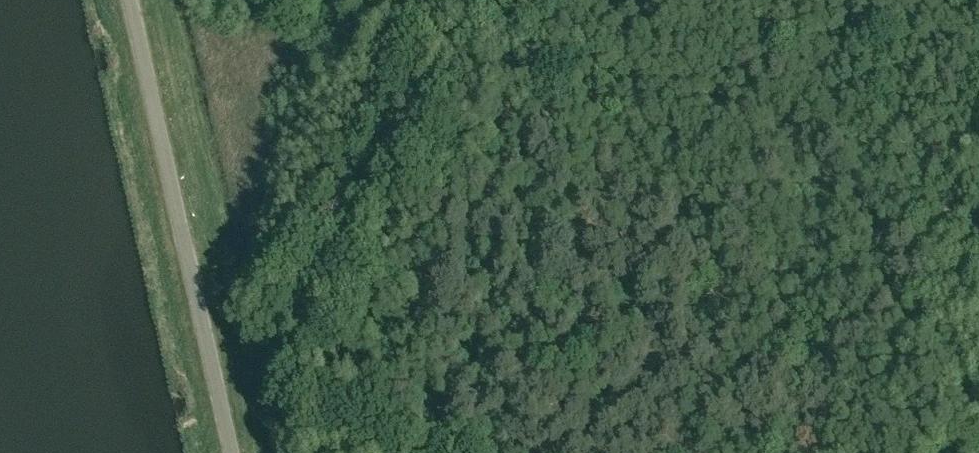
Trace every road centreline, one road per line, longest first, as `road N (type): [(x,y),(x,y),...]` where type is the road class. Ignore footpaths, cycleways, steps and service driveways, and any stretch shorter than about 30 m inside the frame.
road 1 (unclassified): [(234,452),(128,0)]

